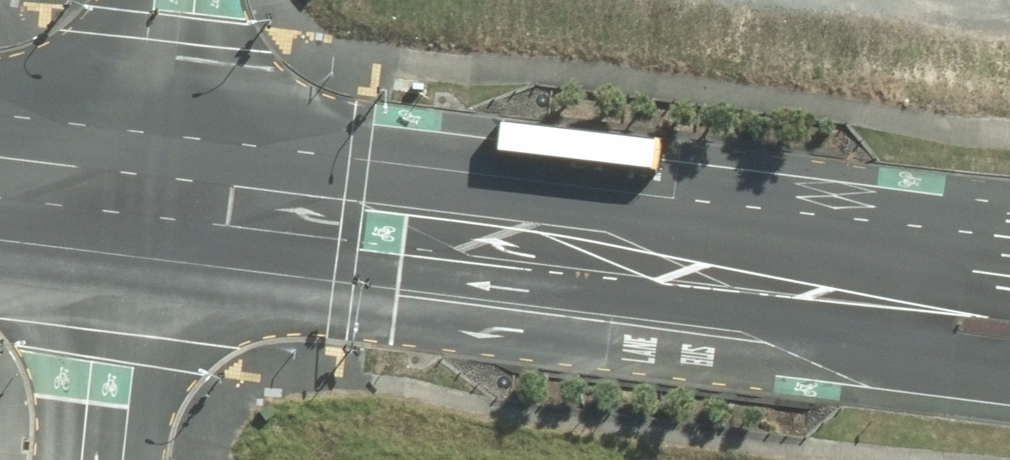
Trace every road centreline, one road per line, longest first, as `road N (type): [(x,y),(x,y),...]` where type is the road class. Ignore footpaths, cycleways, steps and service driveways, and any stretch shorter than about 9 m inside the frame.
road 1 (unclassified): [(1009,380),(133,256)]
road 2 (unclassified): [(146,151),(877,248)]
road 3 (unclassified): [(115,459),(133,256)]
road 4 (unclassified): [(146,151),(160,0)]
road 5 (unclassified): [(0,132),(146,151)]
road 6 (unclassified): [(133,256),(0,240)]
road 7 (tertiary): [(877,248),(1009,228)]
road 8 (unclassified): [(877,248),(1009,265)]

